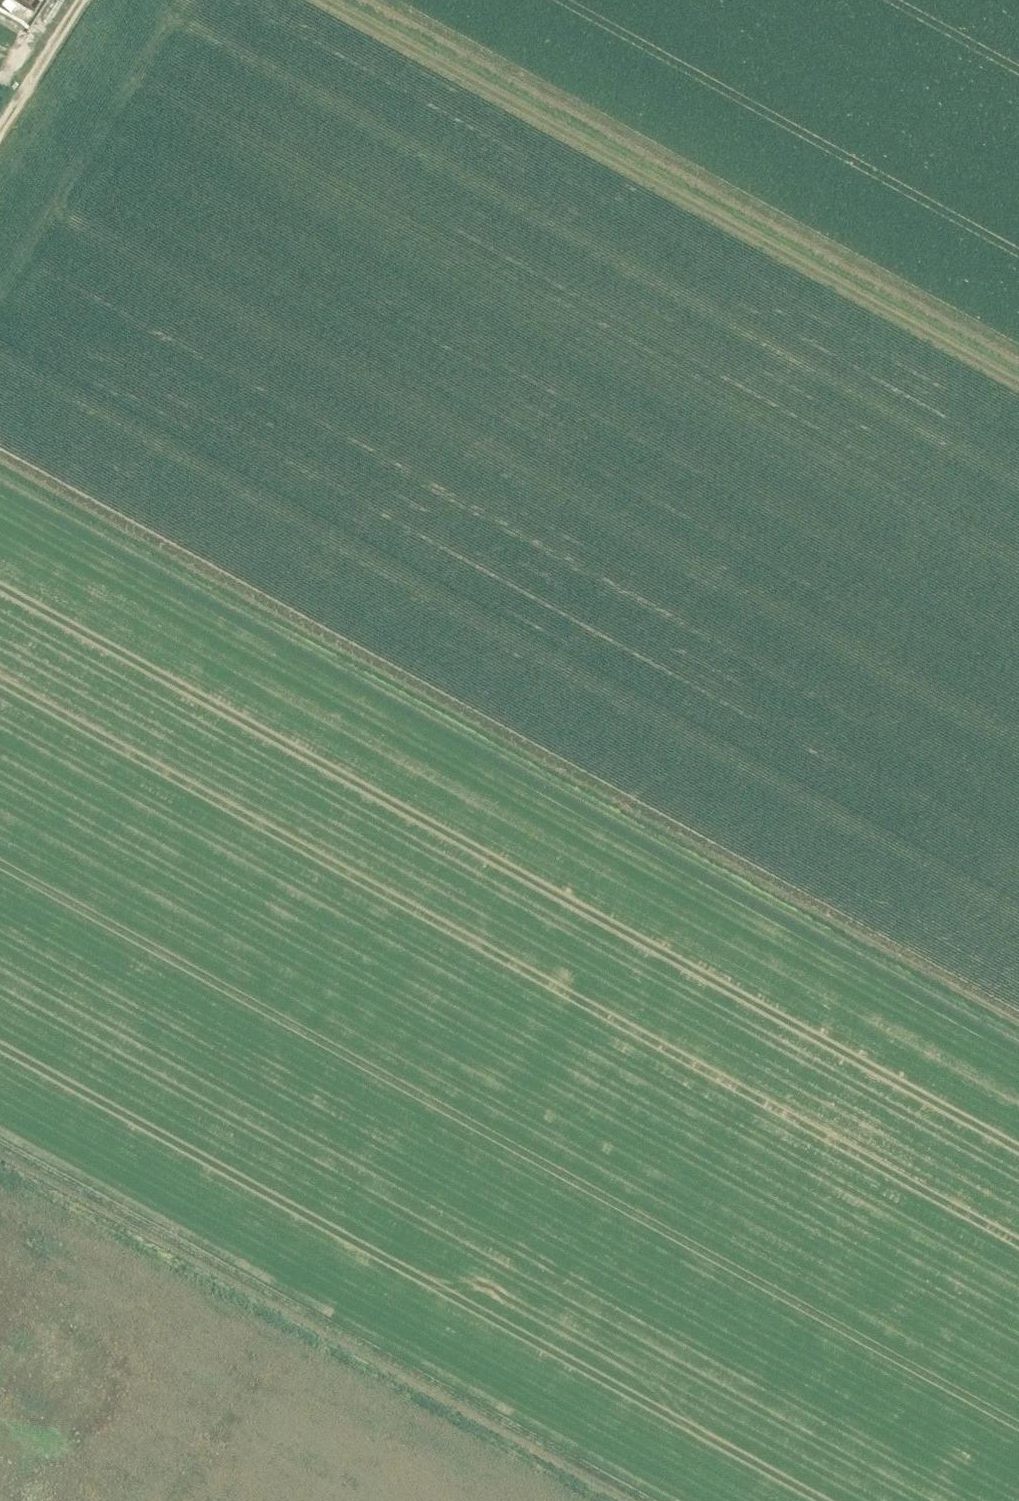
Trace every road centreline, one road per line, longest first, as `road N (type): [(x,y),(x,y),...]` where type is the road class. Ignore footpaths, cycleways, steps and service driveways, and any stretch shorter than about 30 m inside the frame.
road 1 (track): [(1018,397),(296,0)]

